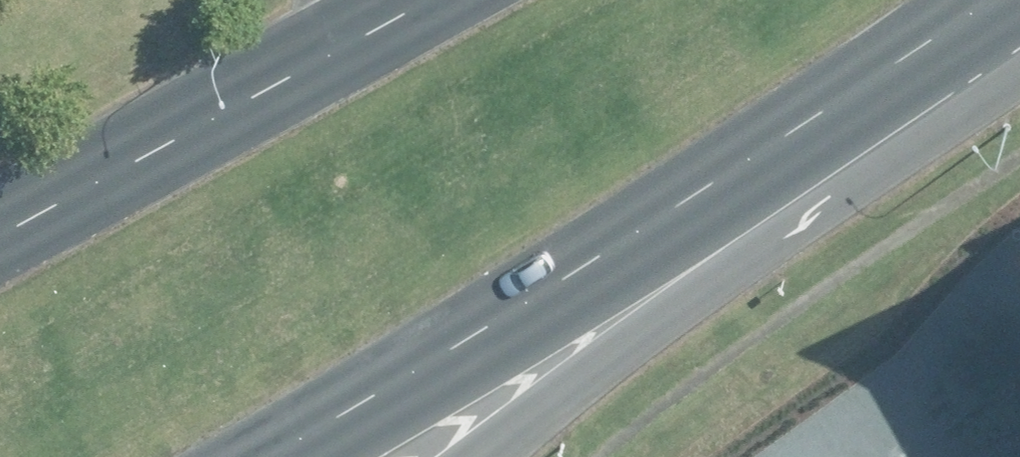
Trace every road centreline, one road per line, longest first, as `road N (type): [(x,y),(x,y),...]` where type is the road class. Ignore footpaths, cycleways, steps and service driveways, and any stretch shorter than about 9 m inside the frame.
road 1 (primary): [(1017,0),(271,456)]
road 2 (primary): [(1019,4),(634,355),(499,456)]
road 3 (primary): [(0,236),(427,0)]

